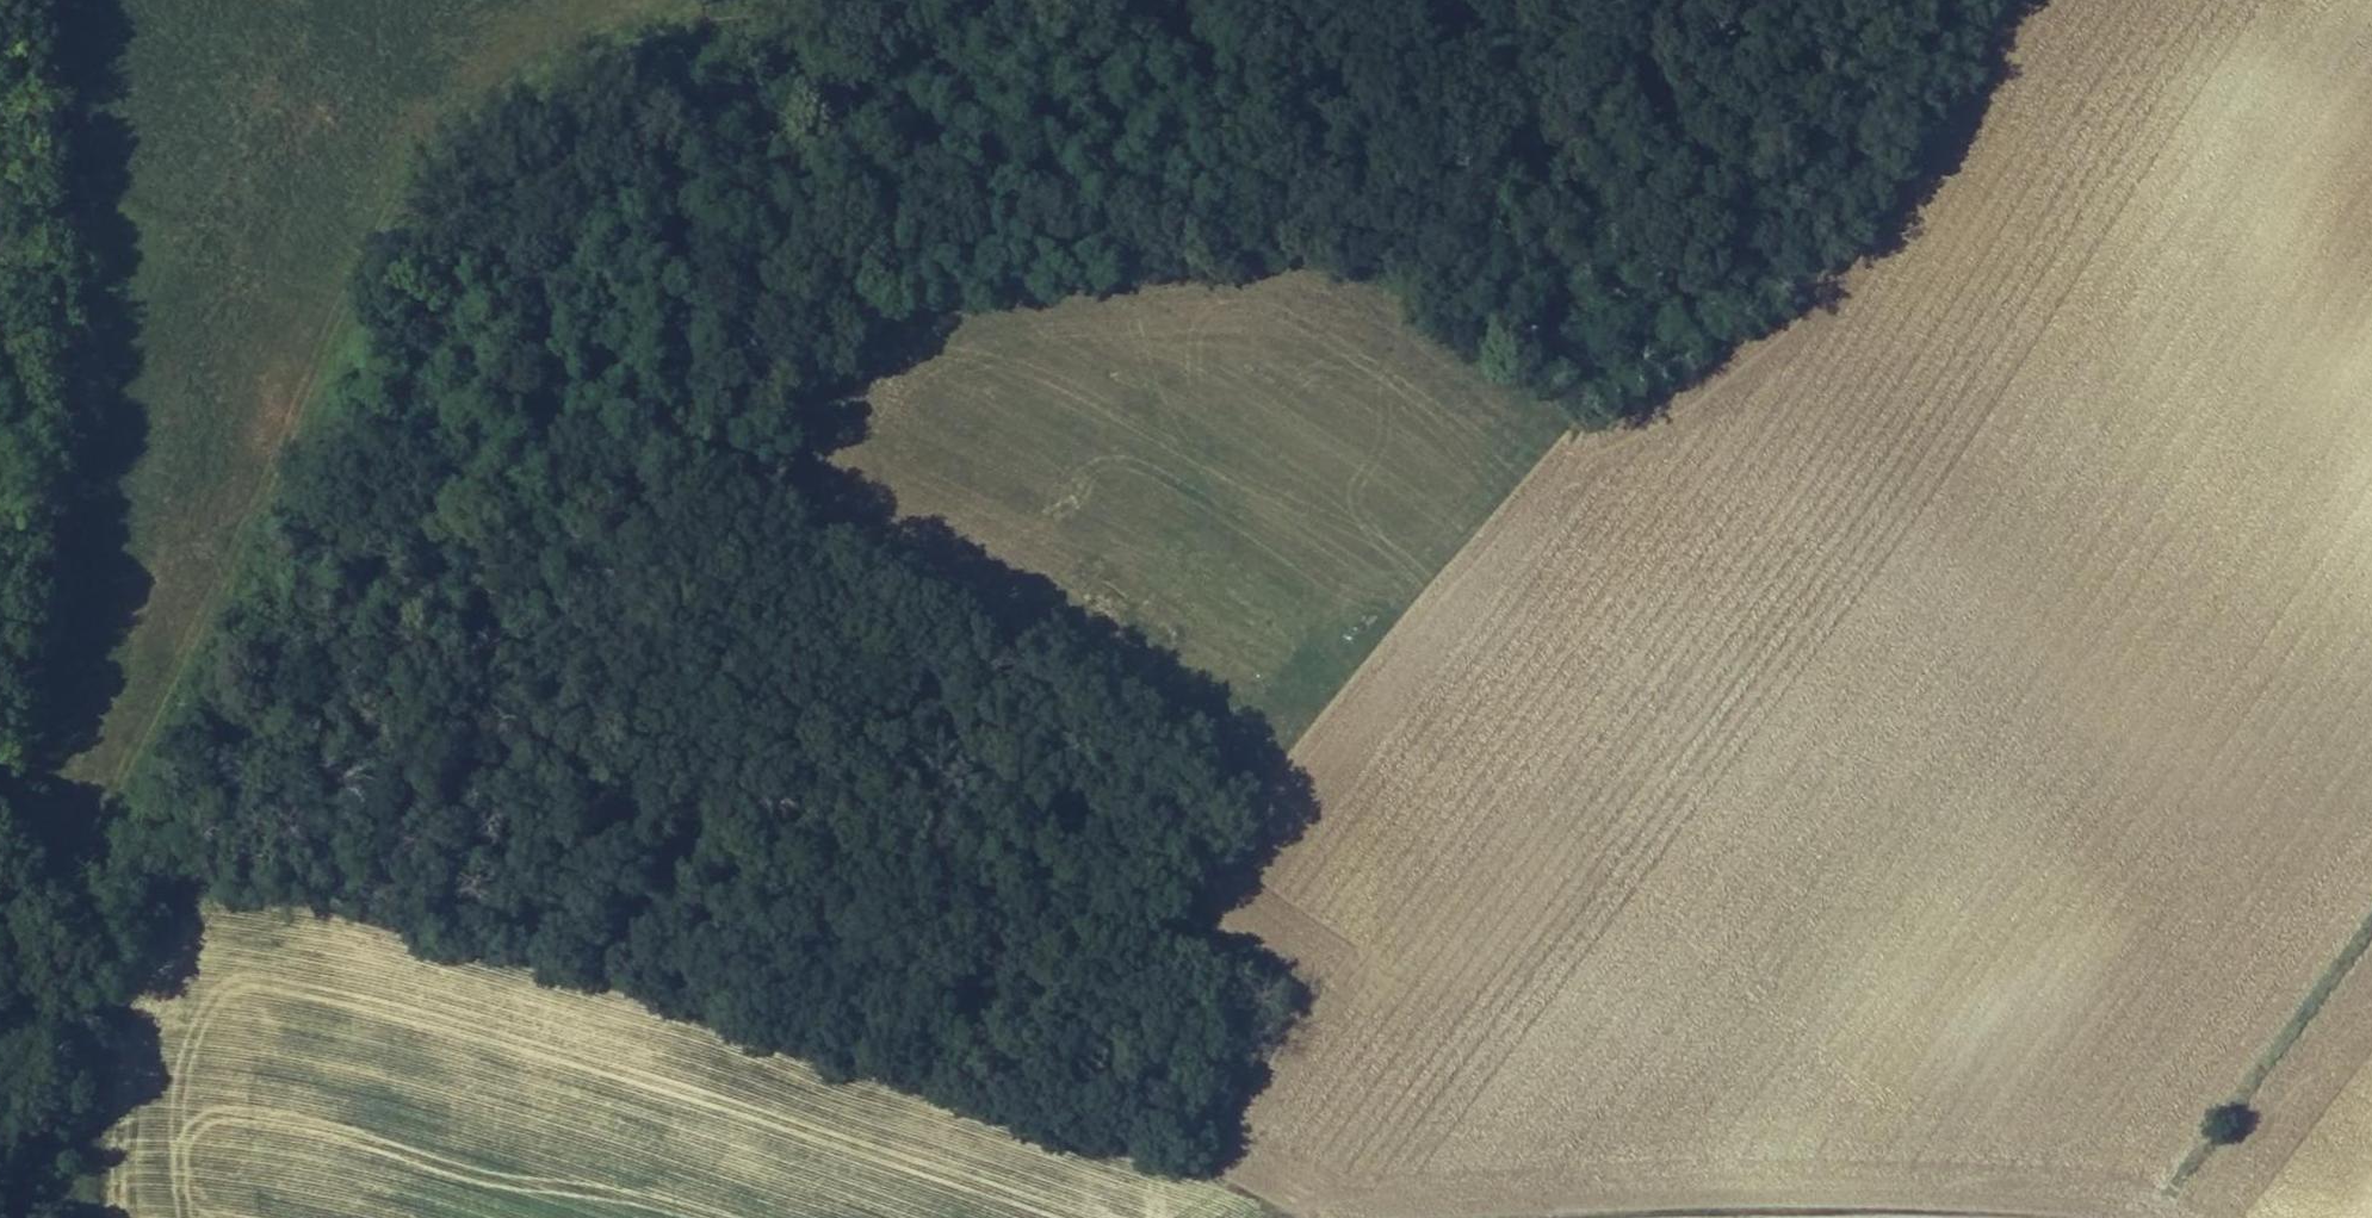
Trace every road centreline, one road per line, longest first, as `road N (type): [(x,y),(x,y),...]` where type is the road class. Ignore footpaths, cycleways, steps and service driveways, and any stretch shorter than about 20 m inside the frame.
road 1 (track): [(15,1217),(15,1087),(74,977),(106,832),(467,125),(536,74),(672,29)]

